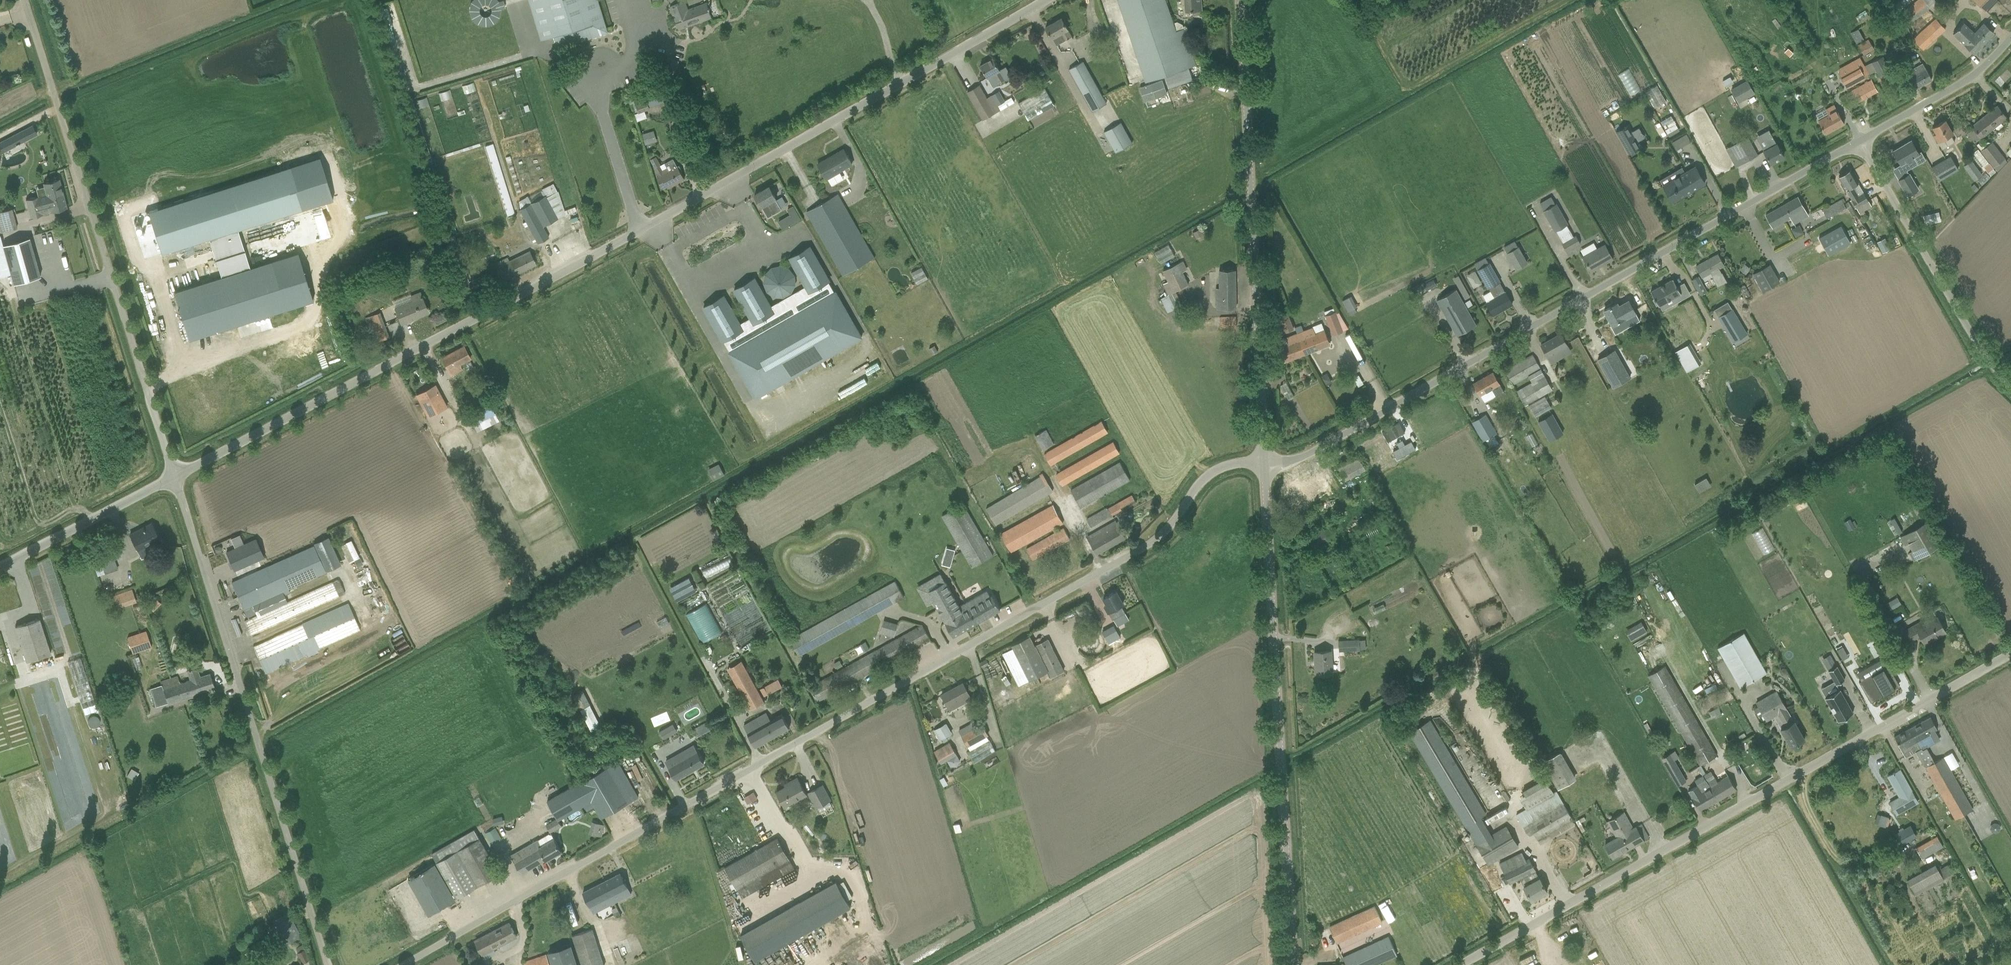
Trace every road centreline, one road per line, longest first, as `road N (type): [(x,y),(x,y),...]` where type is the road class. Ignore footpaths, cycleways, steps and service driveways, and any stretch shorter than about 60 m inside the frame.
road 1 (unclassified): [(403,964),(1133,553),(1174,521),(1214,471),(1263,462)]
road 2 (unclassified): [(178,476),(730,186),(1059,0)]
road 3 (unclassified): [(1263,462),(1304,456),(1859,141)]
road 4 (unclassified): [(1460,964),(2010,654)]
road 5 (unclassified): [(327,964),(178,476)]
road 6 (tertiary): [(1293,964),(1263,462)]
road 7 (unclassified): [(178,476),(24,0)]
road 8 (tertiary): [(1263,462),(1246,0)]
road 9 (unclassified): [(2010,386),(1985,358),(1859,141)]
road 10 (unclassified): [(0,568),(178,476)]
road 11 (unclassified): [(1859,141),(1965,82),(2010,38)]

